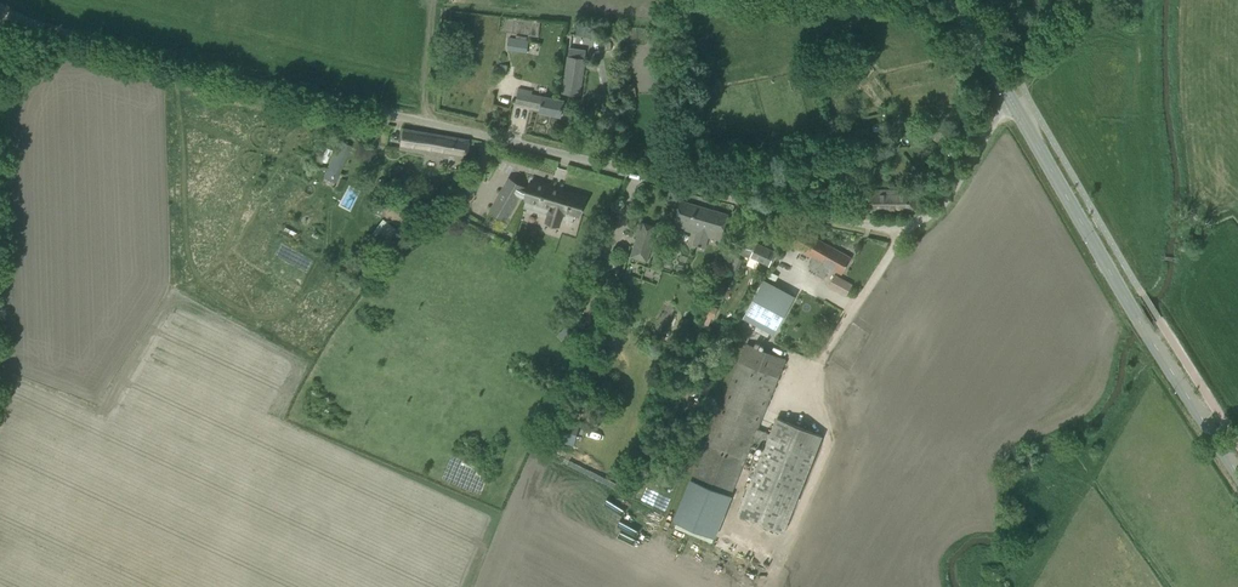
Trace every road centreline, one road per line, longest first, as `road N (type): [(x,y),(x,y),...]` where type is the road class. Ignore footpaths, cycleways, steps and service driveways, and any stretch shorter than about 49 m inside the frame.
road 1 (unclassified): [(1014,106),(937,210),(894,228),(337,103),(21,23),(0,9)]
road 2 (tertiary): [(1237,471),(1014,106)]
road 3 (tertiary): [(1014,106),(954,0)]

